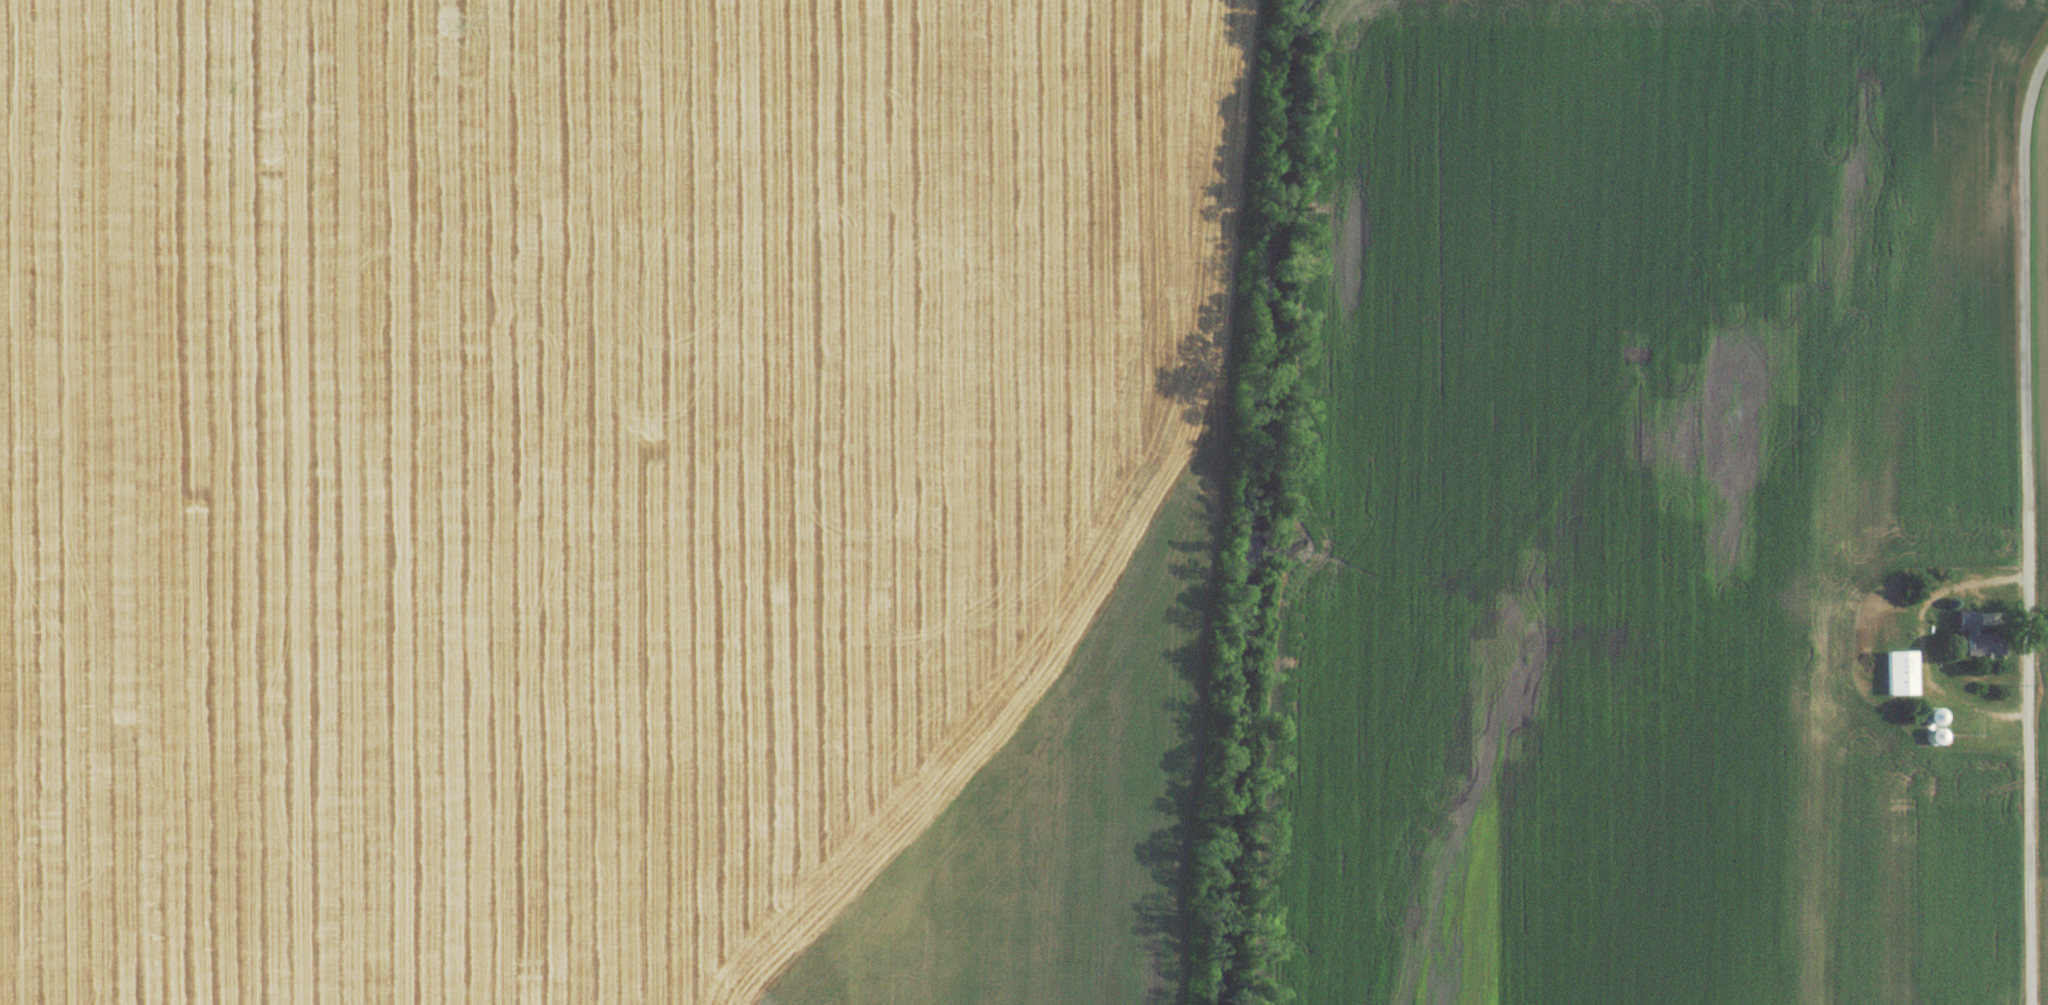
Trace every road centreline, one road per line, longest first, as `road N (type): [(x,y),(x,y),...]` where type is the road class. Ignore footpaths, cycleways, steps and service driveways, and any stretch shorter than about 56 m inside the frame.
road 1 (residential): [(2032,1004),(2025,157),(2030,110),(2047,64)]

